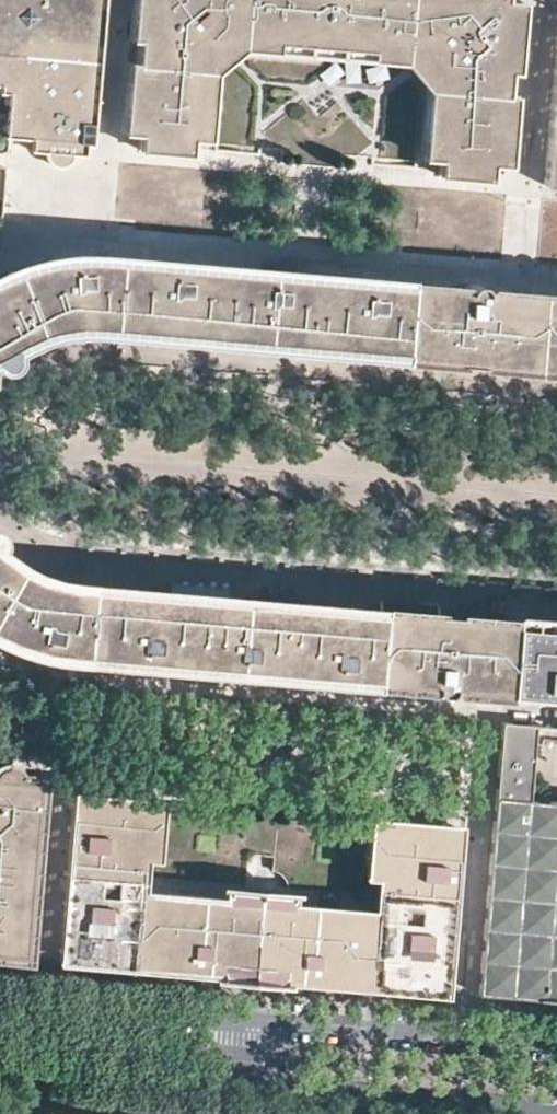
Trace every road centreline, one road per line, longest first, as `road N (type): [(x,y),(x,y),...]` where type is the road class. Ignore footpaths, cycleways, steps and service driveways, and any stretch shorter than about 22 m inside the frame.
road 1 (tertiary): [(556,1047),(249,1018)]
road 2 (tertiary): [(245,1089),(509,1113)]
road 3 (tertiary): [(249,1018),(0,992)]
road 4 (tertiary): [(11,1067),(245,1089)]

